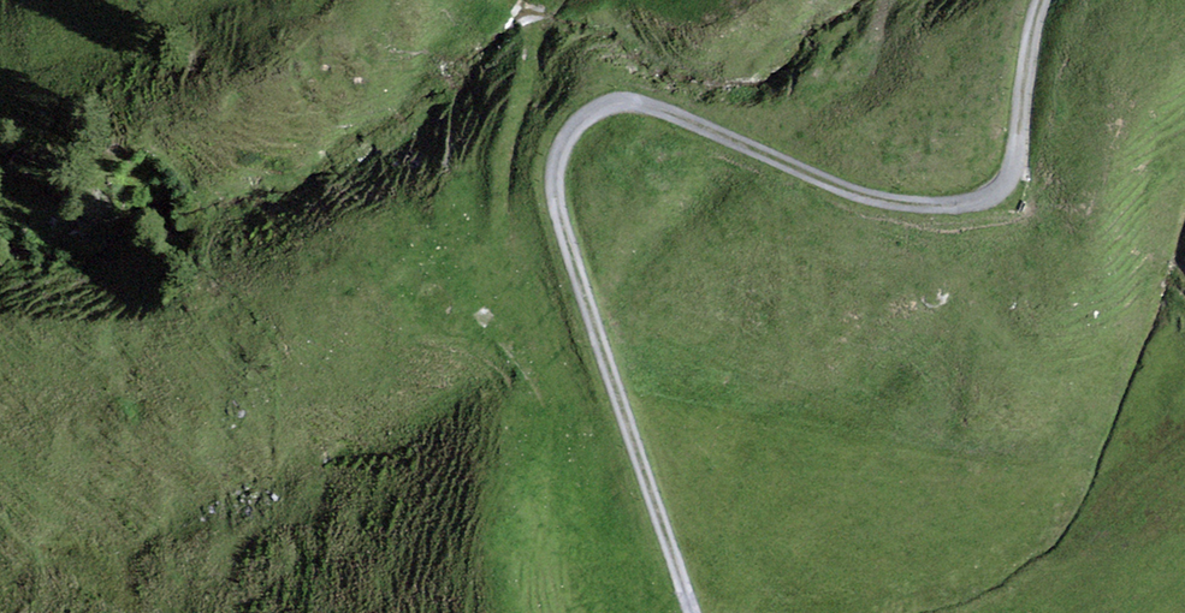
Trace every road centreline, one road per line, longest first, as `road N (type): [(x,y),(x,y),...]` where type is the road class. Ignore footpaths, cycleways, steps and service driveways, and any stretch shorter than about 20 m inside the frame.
road 1 (track): [(691,612),(564,232),(555,180),(563,145),(584,117),(628,103),(858,195),(908,204),(985,198),(1003,186),(1020,155),(1028,51),(1042,0)]
road 2 (track): [(495,213),(532,44),(532,19),(510,0)]

